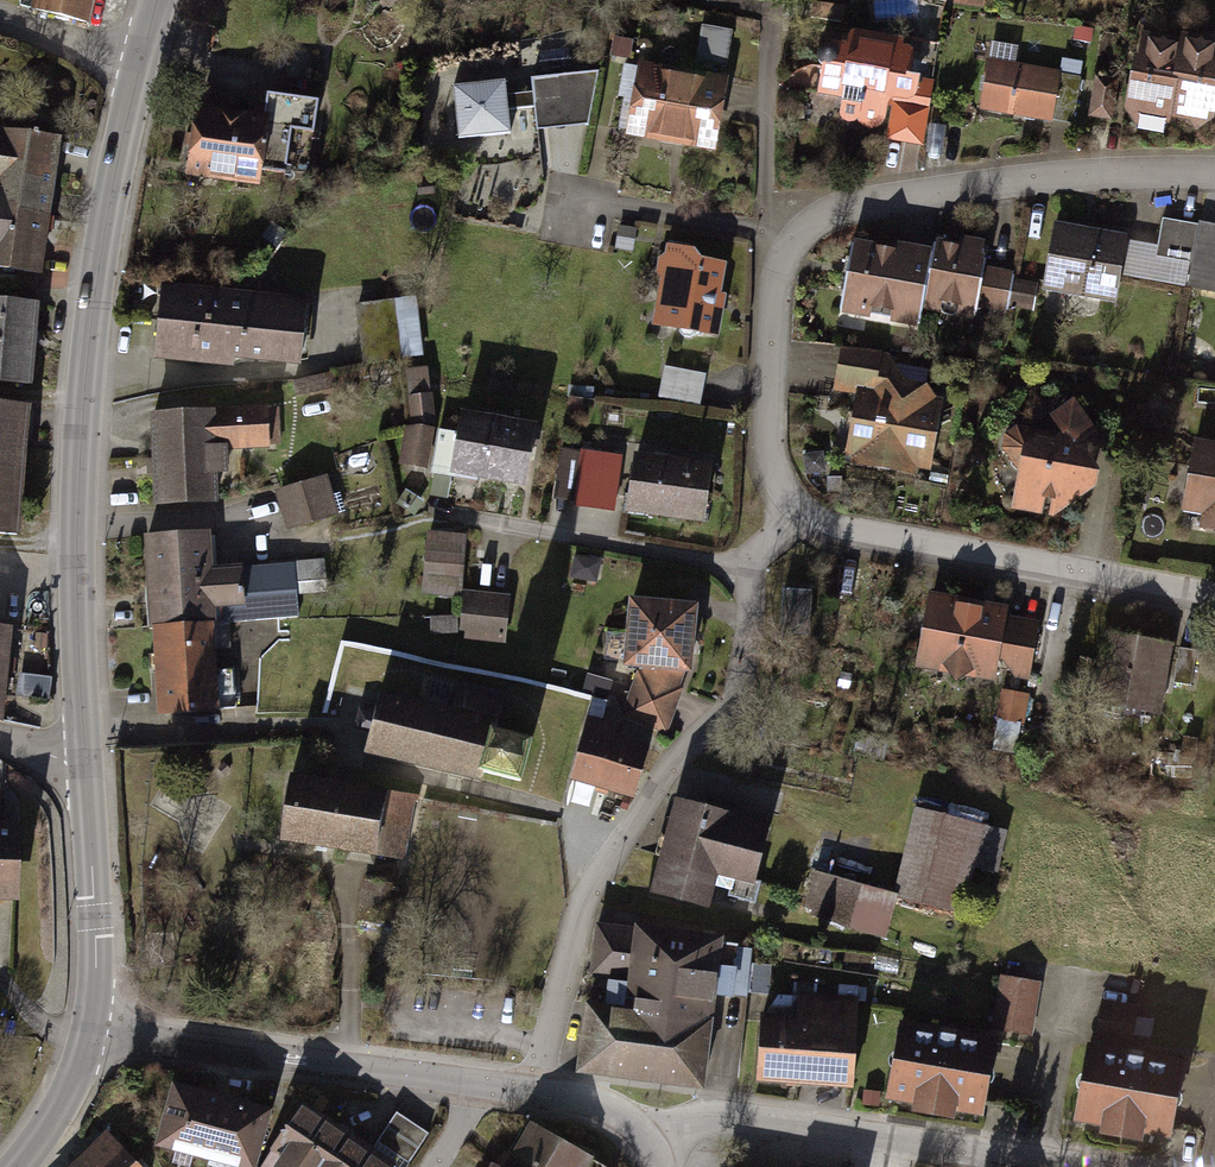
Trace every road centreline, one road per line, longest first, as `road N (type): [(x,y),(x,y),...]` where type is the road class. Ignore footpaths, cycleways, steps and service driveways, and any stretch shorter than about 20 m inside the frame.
road 1 (residential): [(778,529),(759,449),(761,269),(786,212),(814,197),(1214,174)]
road 2 (secondary): [(136,74),(100,297),(89,503),(97,766)]
road 3 (residential): [(543,1093),(577,918),(625,839),(731,710),(778,529)]
road 4 (residential): [(657,1144),(701,1113),(730,1108),(1088,1166)]
road 5 (residential): [(1214,608),(778,529)]
road 6 (tertiary): [(103,1022),(131,1033),(482,1085)]
road 7 (secondary): [(97,766),(103,1022)]
road 8 (secondary): [(103,1022),(65,1112),(21,1166)]
road 9 (residential): [(136,74),(0,15)]
road 10 (tertiary): [(543,1093),(627,1118),(657,1144)]

